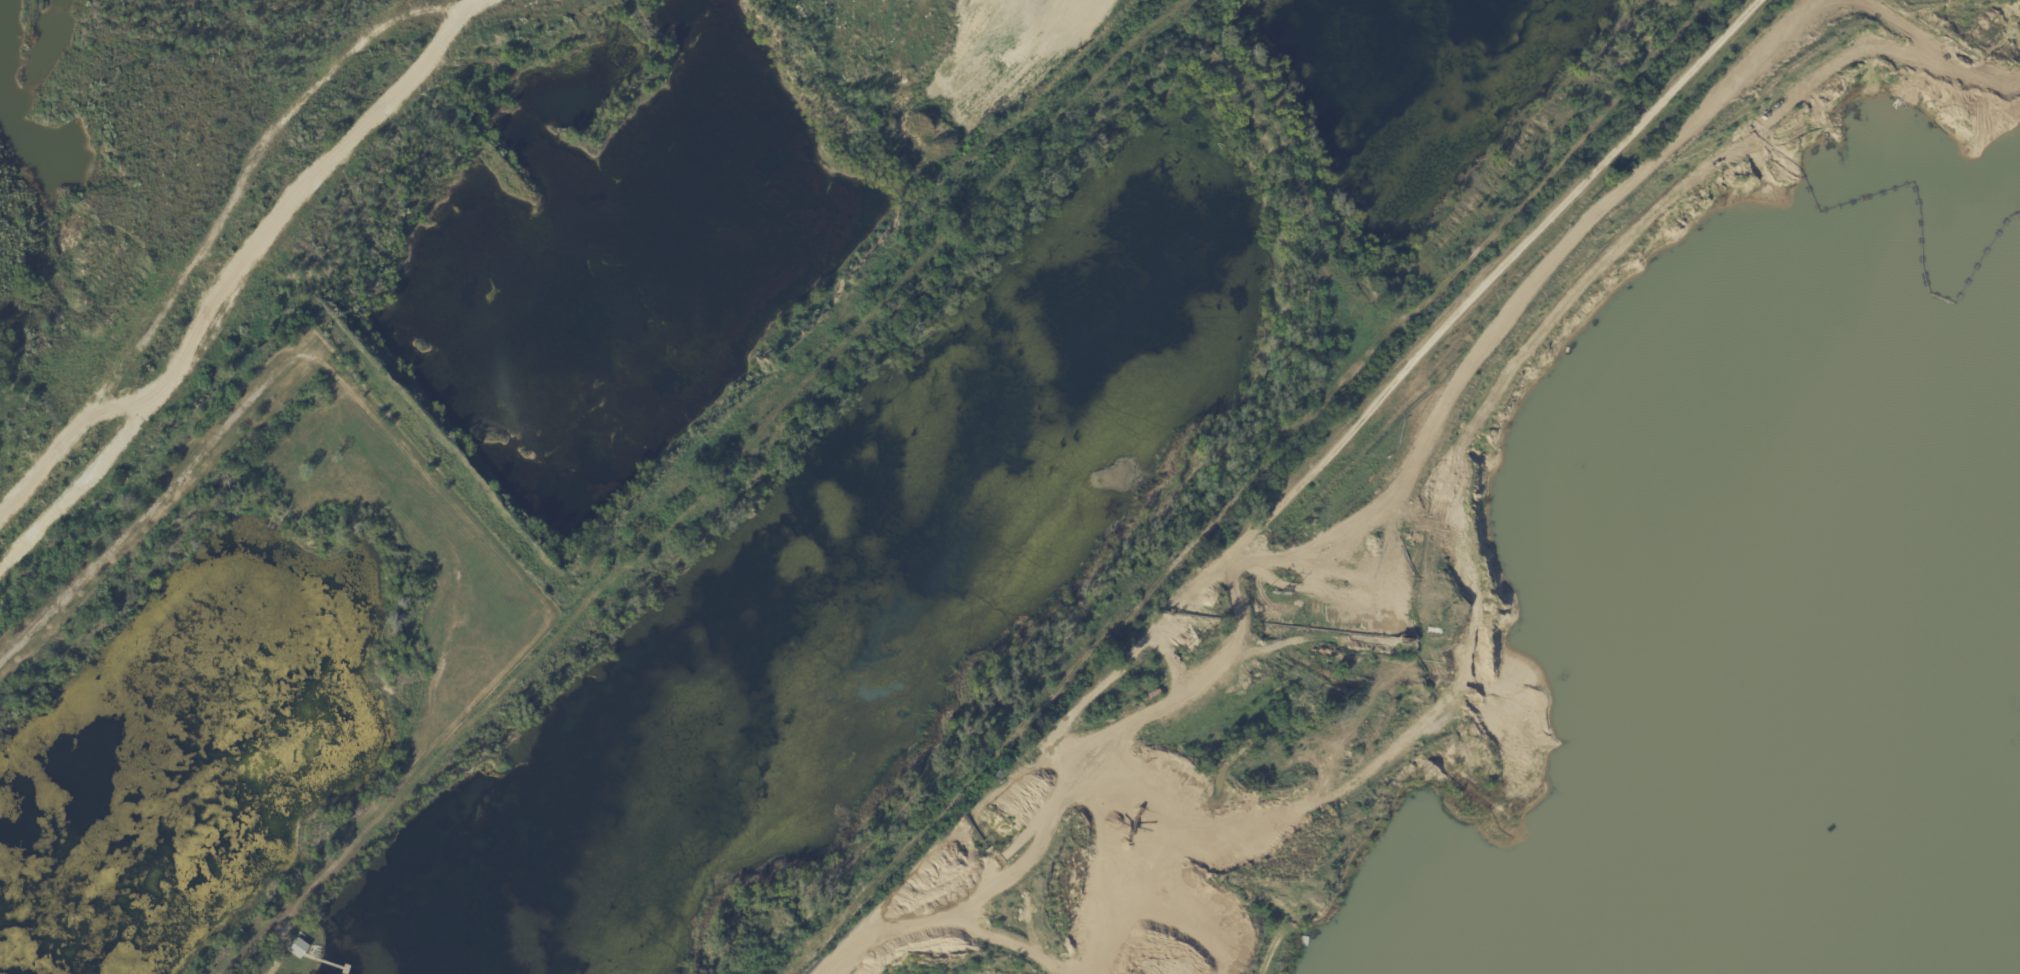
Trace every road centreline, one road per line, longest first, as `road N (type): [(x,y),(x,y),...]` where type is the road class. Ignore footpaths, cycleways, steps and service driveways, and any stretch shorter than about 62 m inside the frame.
road 1 (track): [(0,664),(276,366),(305,353),(348,388)]

